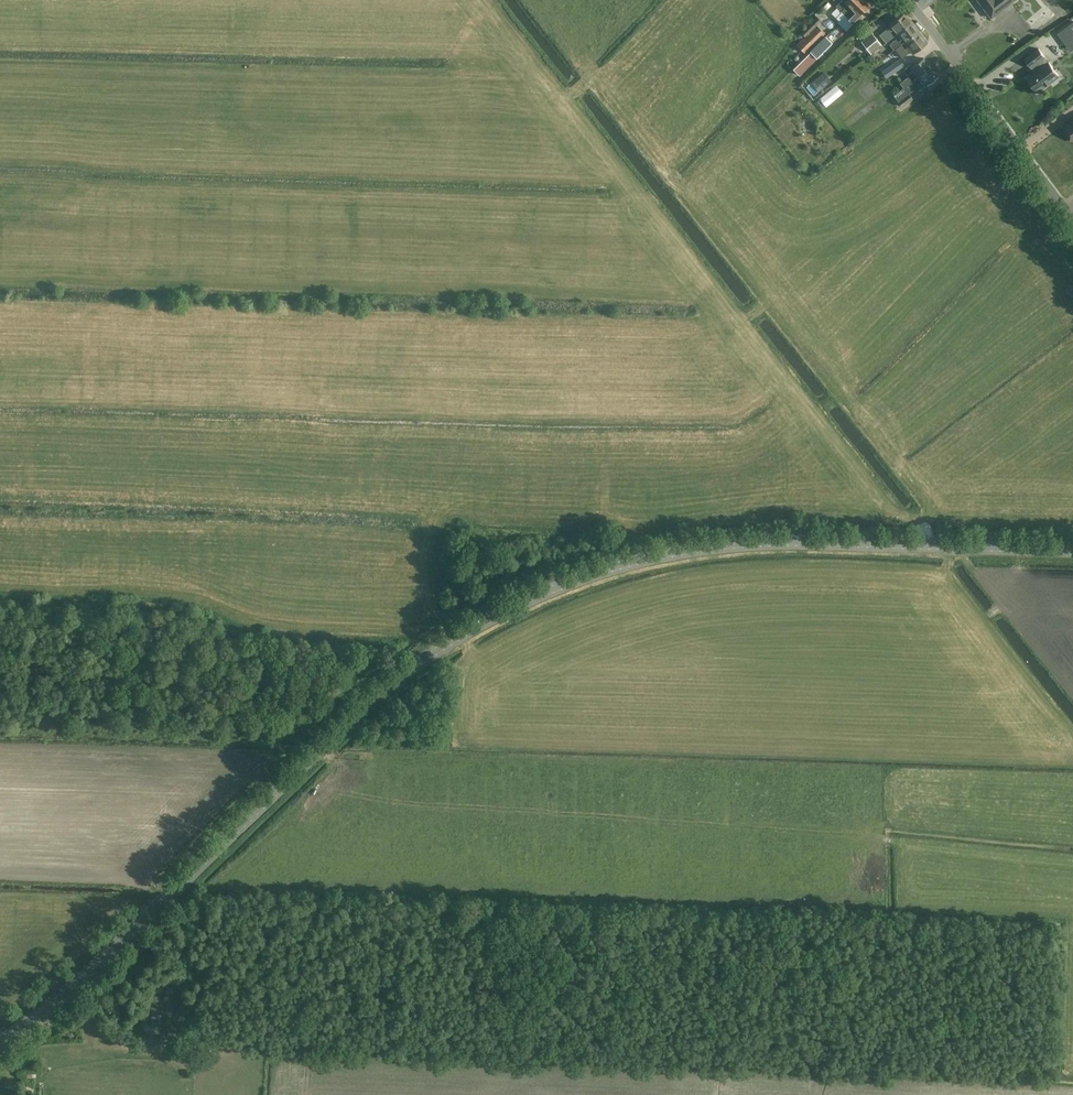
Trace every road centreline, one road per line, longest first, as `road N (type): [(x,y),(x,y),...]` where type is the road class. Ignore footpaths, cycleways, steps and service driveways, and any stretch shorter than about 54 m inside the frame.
road 1 (tertiary): [(0,1045),(95,970),(375,703),(461,636),(518,604),(624,564),(741,544),(1072,552)]
road 2 (unclassified): [(1072,222),(907,0)]

